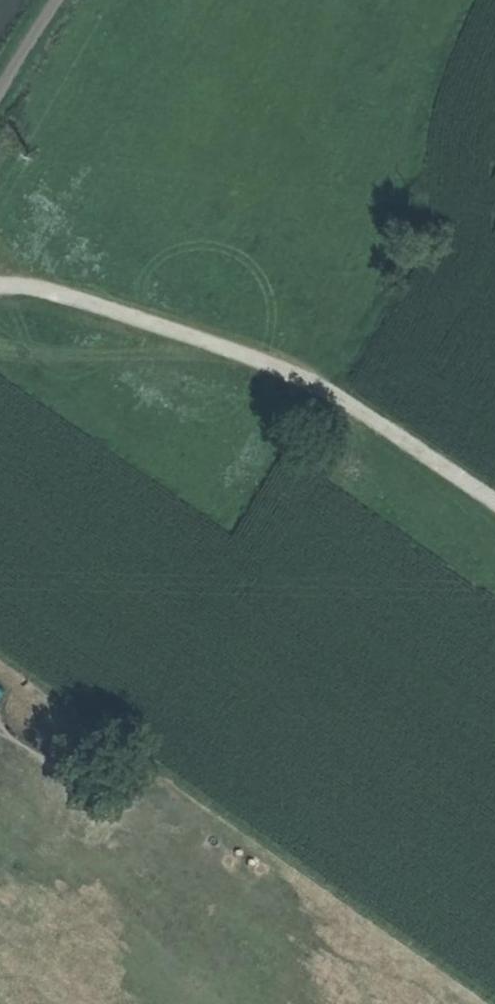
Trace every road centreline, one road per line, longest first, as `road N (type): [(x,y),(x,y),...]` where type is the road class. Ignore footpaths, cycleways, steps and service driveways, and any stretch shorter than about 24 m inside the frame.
road 1 (track): [(0,286),(67,295),(303,372),(494,505)]

